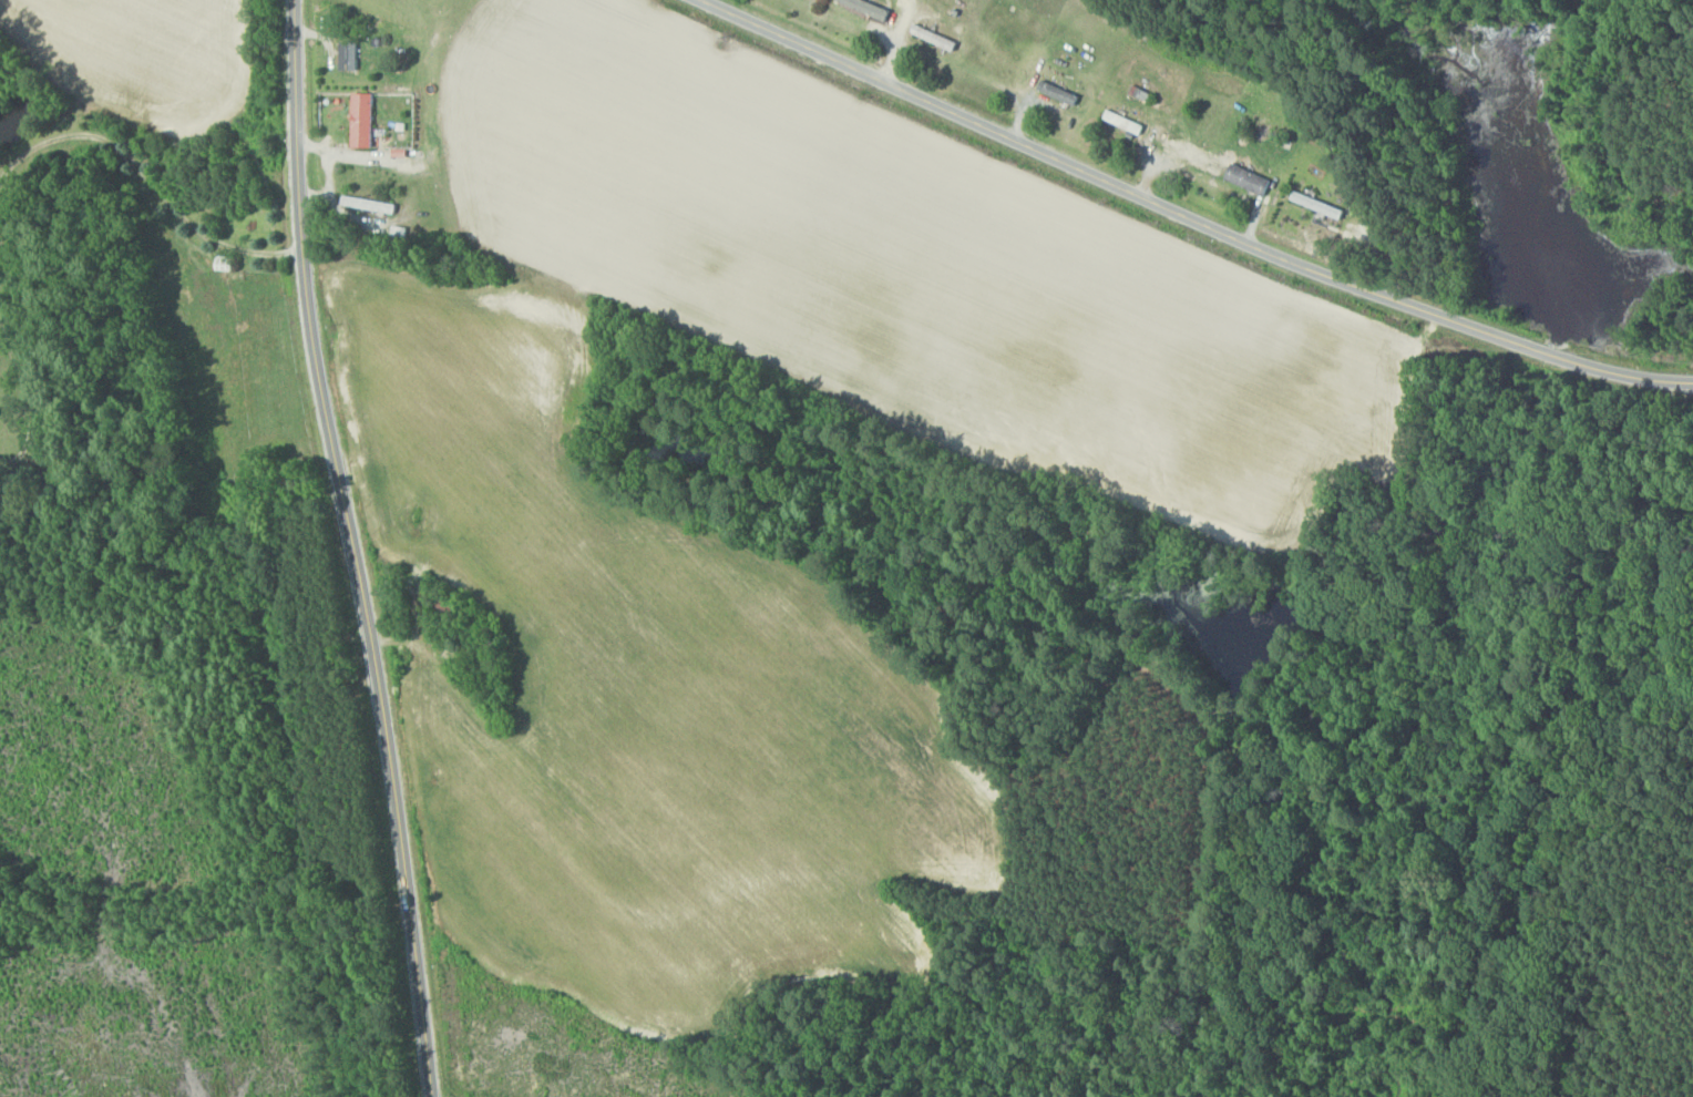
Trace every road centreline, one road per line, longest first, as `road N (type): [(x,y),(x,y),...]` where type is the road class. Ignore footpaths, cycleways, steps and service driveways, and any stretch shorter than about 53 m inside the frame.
road 1 (residential): [(431,1096),(396,789),(315,361),(293,0)]
road 2 (residential): [(700,0),(1303,266),(1603,372),(1692,385)]

